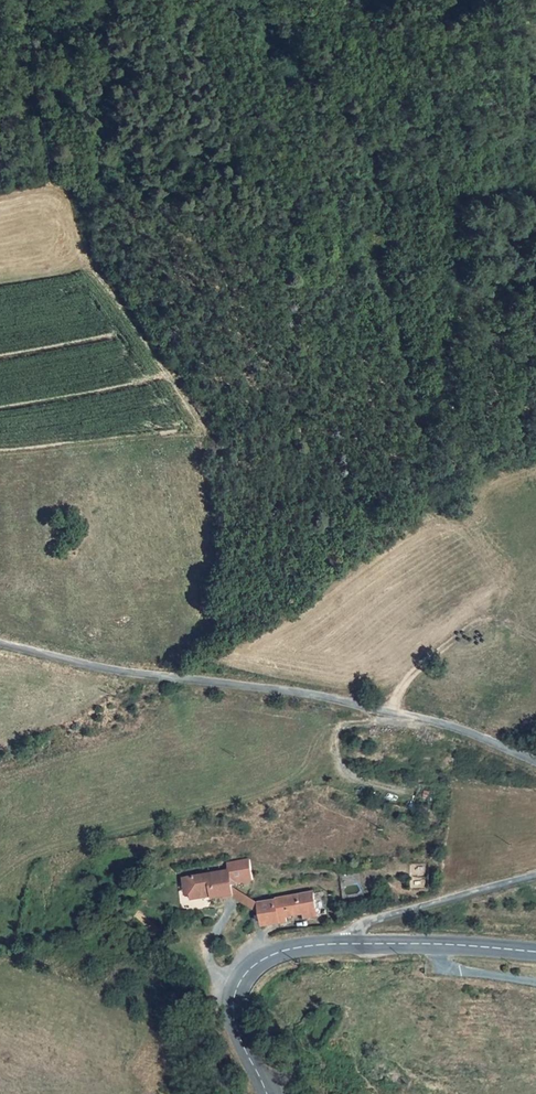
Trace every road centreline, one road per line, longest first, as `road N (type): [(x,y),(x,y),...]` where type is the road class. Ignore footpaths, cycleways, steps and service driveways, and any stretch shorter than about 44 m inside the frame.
road 1 (residential): [(535,762),(471,734),(285,690),(89,668),(0,647)]
road 2 (secondary): [(352,944),(271,955),(237,991),(234,1022),(268,1093)]
road 3 (residential): [(352,944),(361,924),(535,876)]
road 4 (secondary): [(535,952),(352,944)]

